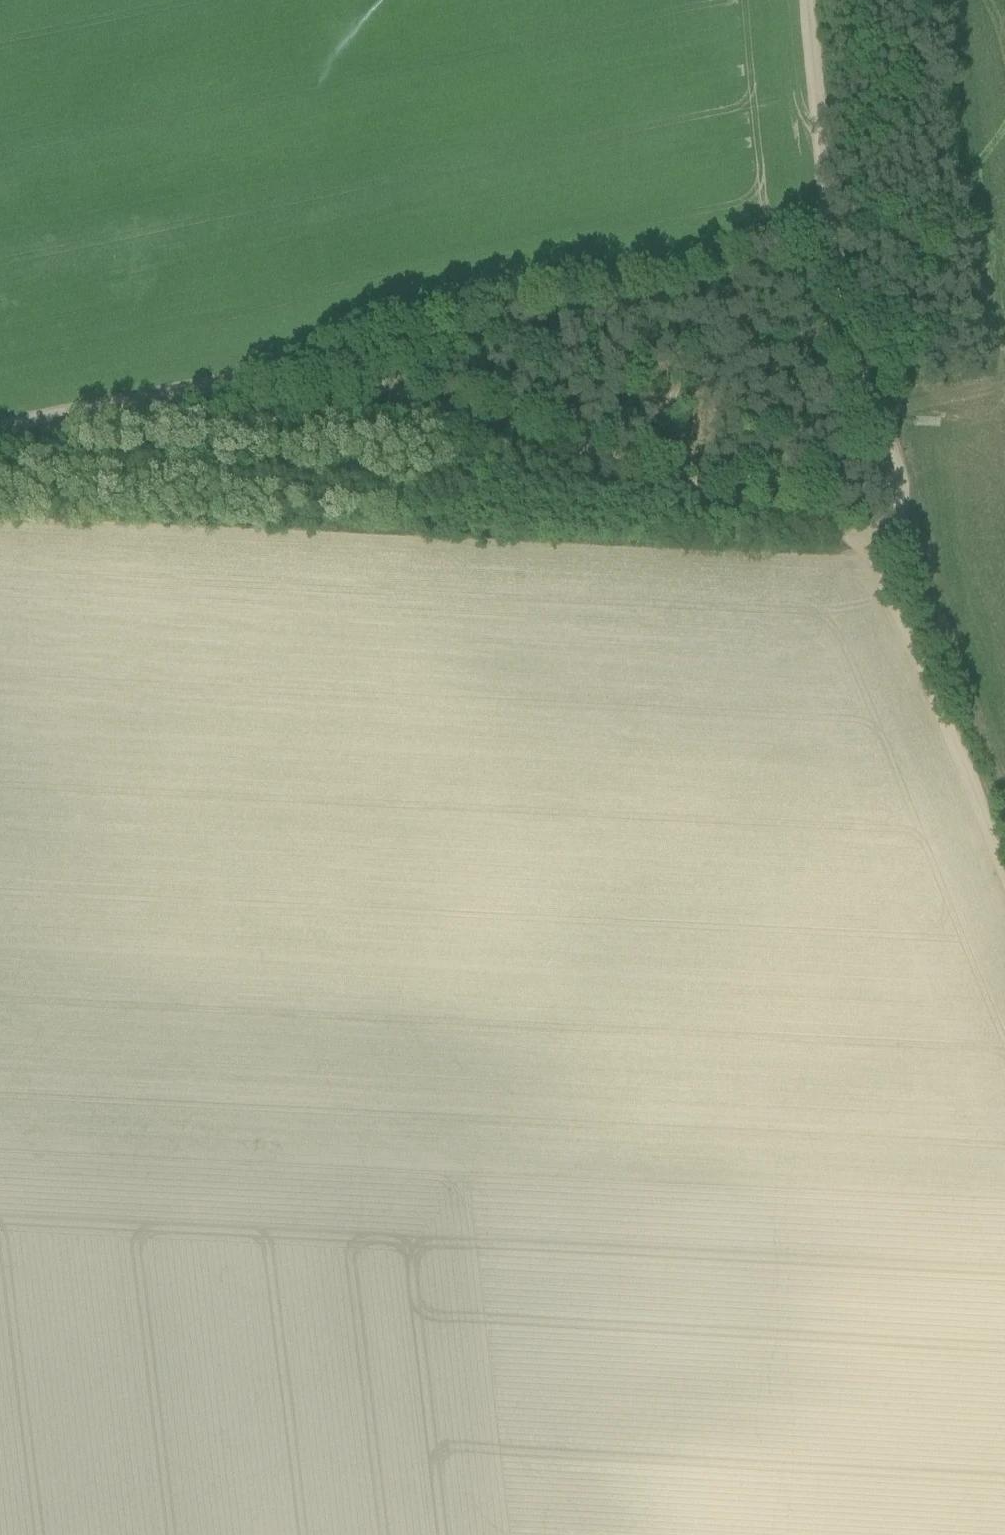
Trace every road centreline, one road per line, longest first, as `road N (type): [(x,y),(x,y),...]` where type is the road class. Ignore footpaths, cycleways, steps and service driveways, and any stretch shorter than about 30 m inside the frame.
road 1 (track): [(874,546),(330,371),(0,428)]
road 2 (track): [(806,0),(820,160),(856,358),(900,491),(897,516),(874,546)]
road 3 (track): [(874,546),(1004,870)]

